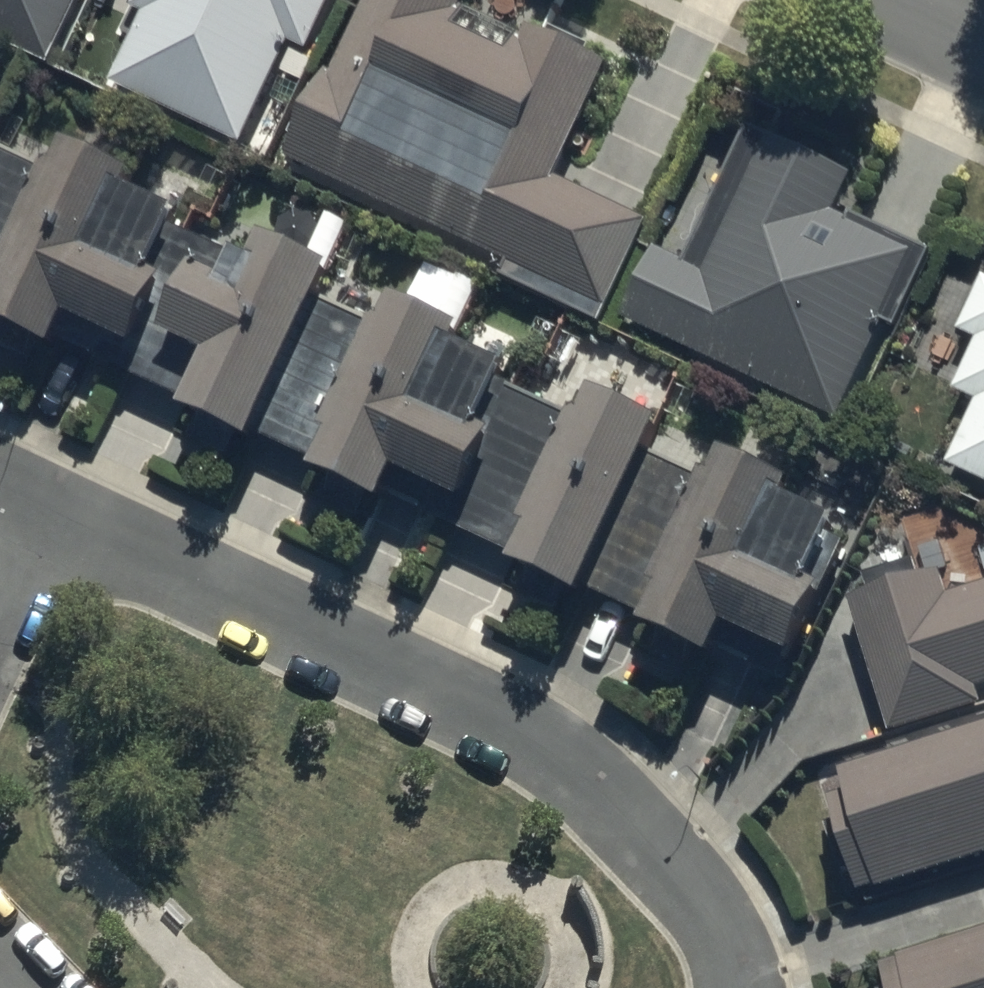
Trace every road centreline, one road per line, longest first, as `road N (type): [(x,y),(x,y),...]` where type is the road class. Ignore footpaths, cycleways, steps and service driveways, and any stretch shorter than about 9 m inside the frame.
road 1 (residential): [(46,509),(530,743),(628,806),(714,900),(738,987)]

